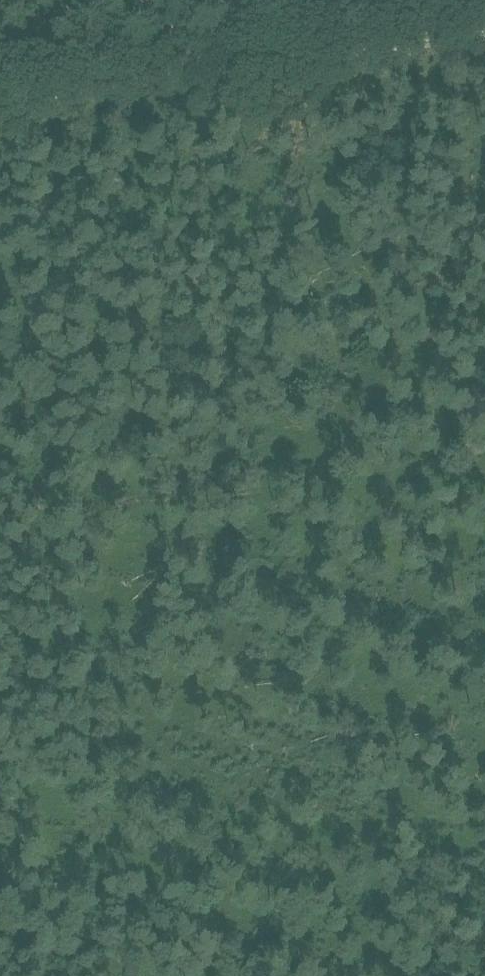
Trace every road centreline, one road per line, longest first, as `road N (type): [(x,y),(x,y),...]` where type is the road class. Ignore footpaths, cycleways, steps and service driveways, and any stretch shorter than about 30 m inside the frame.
road 1 (track): [(484,39),(0,103)]

